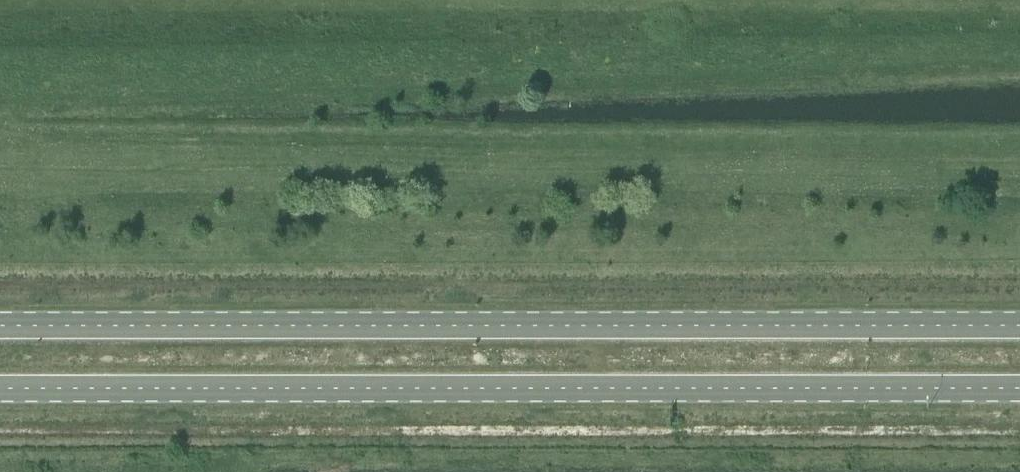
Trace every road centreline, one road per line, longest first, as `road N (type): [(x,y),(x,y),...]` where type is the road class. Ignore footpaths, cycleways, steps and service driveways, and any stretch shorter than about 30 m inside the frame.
road 1 (primary): [(1019,325),(0,329)]
road 2 (primary): [(0,391),(1019,390)]

